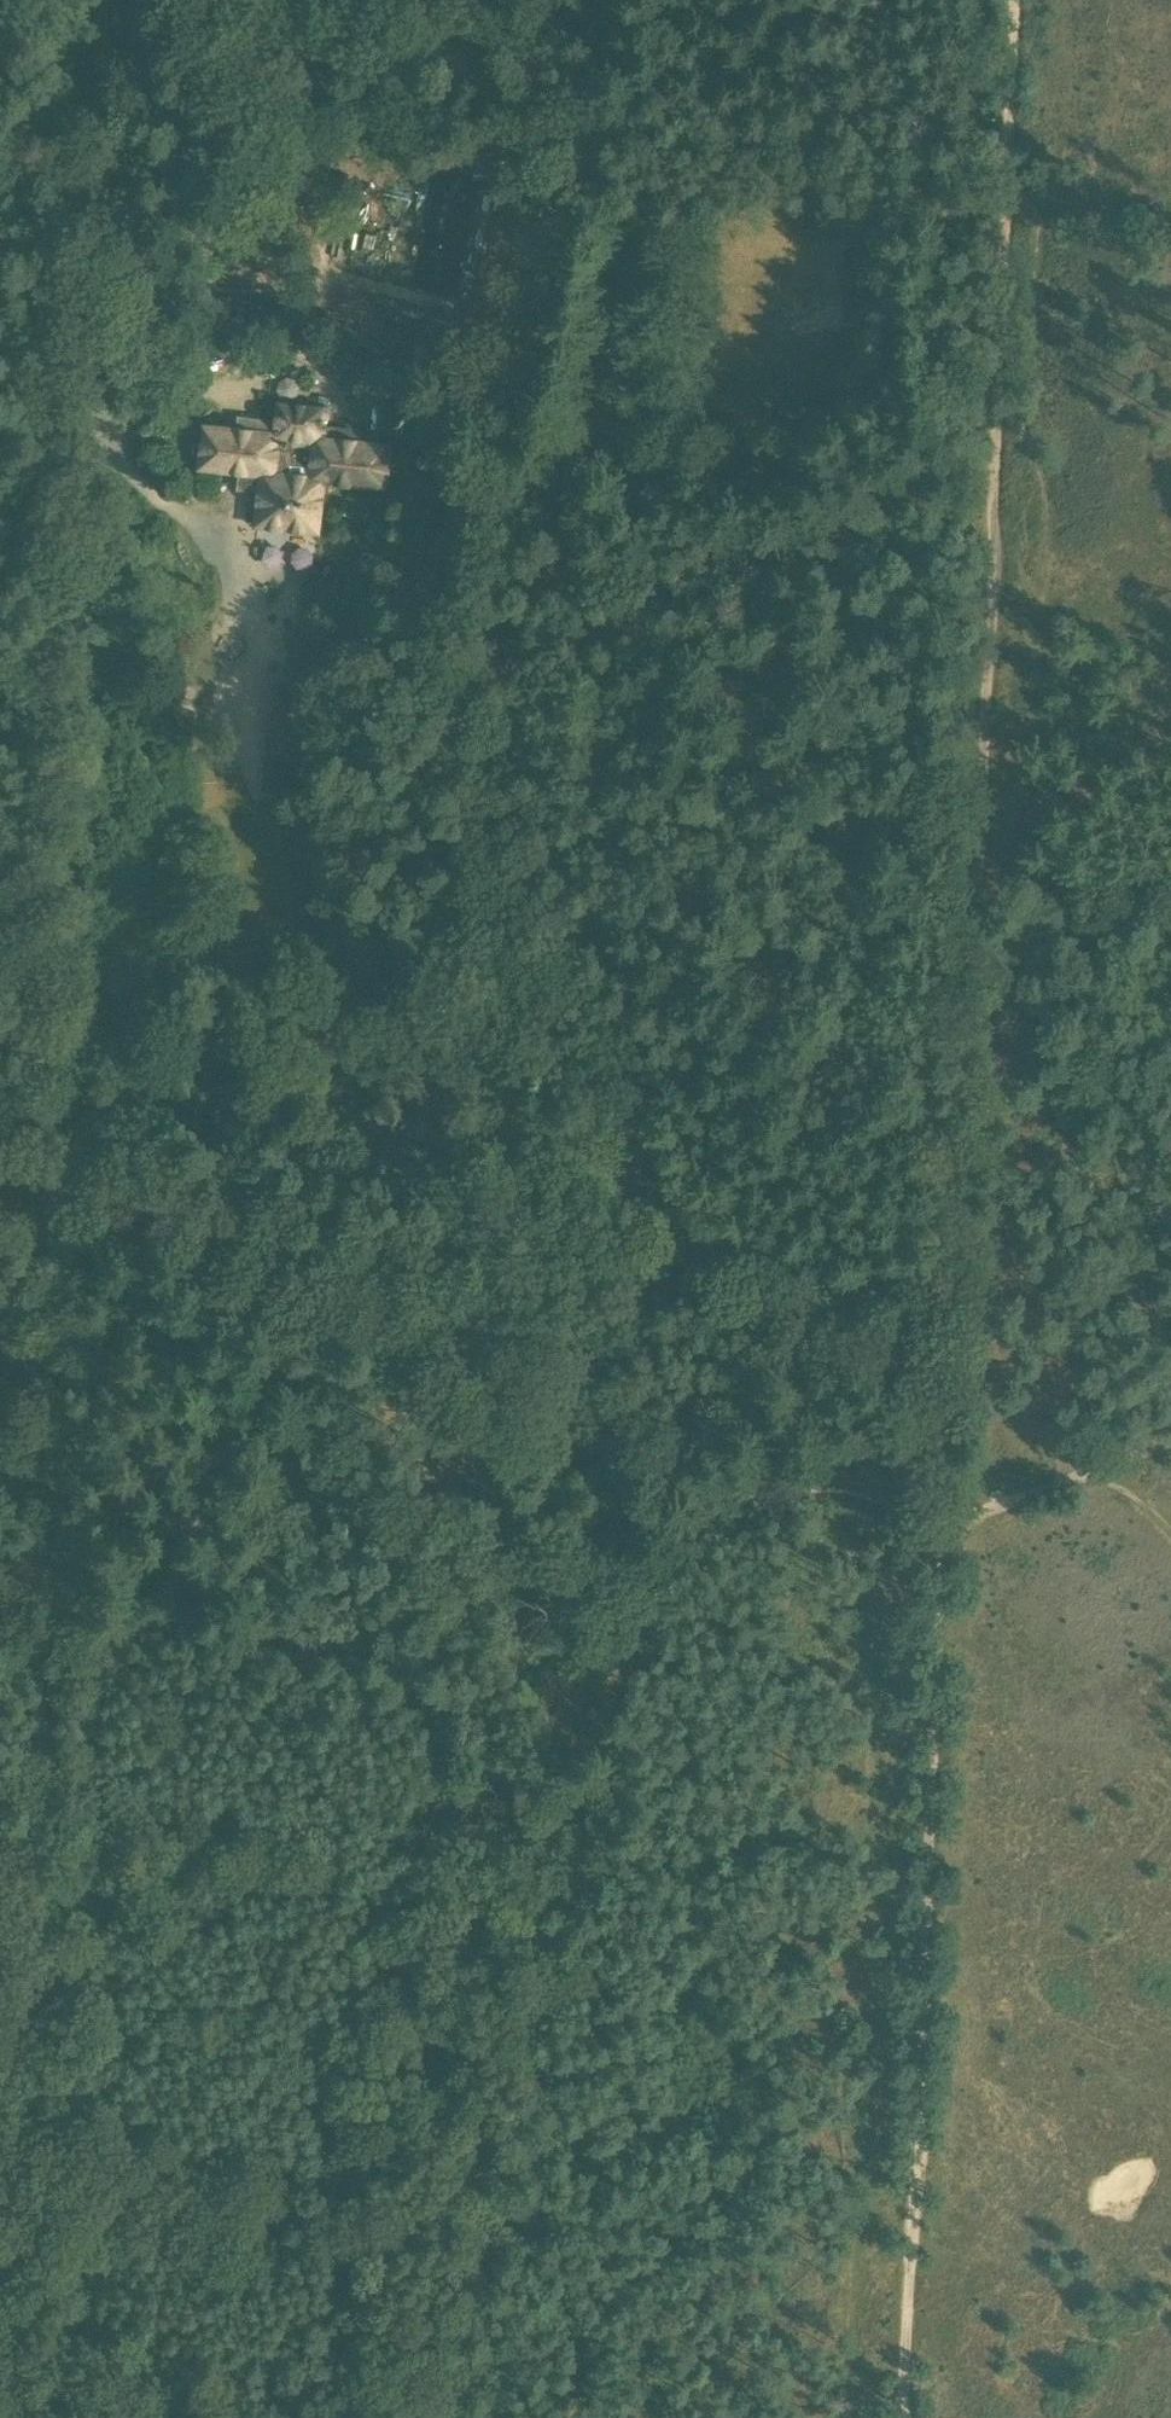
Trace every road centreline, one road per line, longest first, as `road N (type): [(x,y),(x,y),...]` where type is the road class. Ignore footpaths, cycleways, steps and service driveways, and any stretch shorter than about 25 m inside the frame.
road 1 (track): [(548,0),(512,139),(479,366),(450,663),(479,834),(617,1152),(635,1233),(622,1469),(593,1660),(405,2417)]
road 2 (track): [(908,2417),(929,1680),(944,1510),(936,1467),(1011,0)]
road 3 (track): [(13,2417),(51,1644),(85,469)]
road 4 (track): [(61,1197),(78,1193),(104,1216),(137,1229),(298,1265),(355,1290),(622,1469),(664,1506),(818,1493),(871,1508),(944,1510),(1170,1445)]
road 5 (track): [(664,1506),(772,1614),(822,1787),(923,1912)]
road 6 (unclassified): [(104,0),(85,469)]

